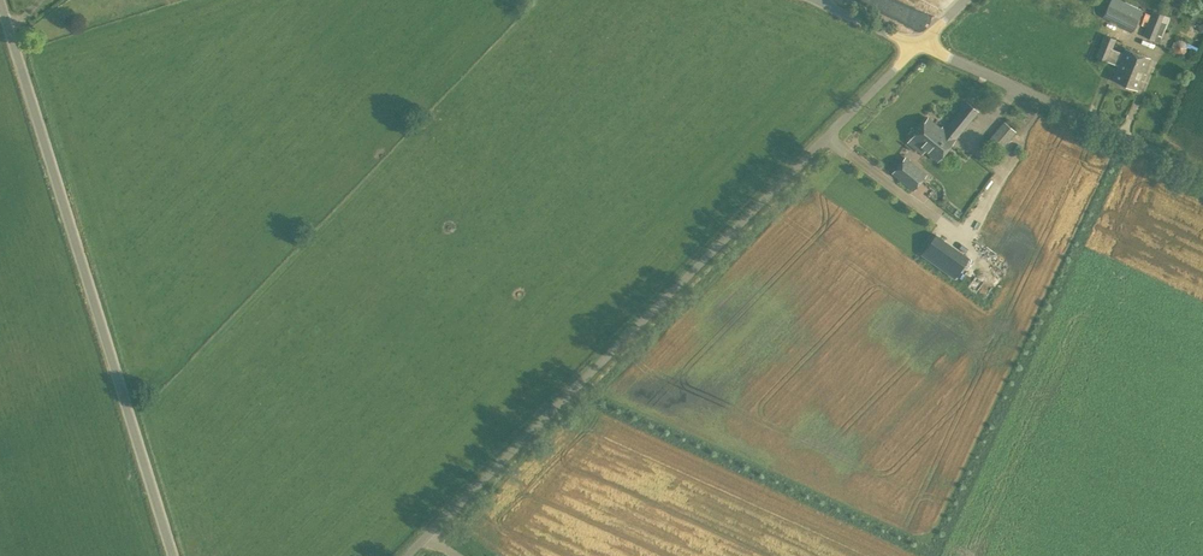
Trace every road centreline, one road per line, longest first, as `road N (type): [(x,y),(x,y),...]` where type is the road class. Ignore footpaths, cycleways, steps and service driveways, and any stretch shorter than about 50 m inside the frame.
road 1 (unclassified): [(405,555),(919,45)]
road 2 (unclassified): [(173,555),(0,6)]
road 3 (unclassified): [(1202,173),(919,45)]

